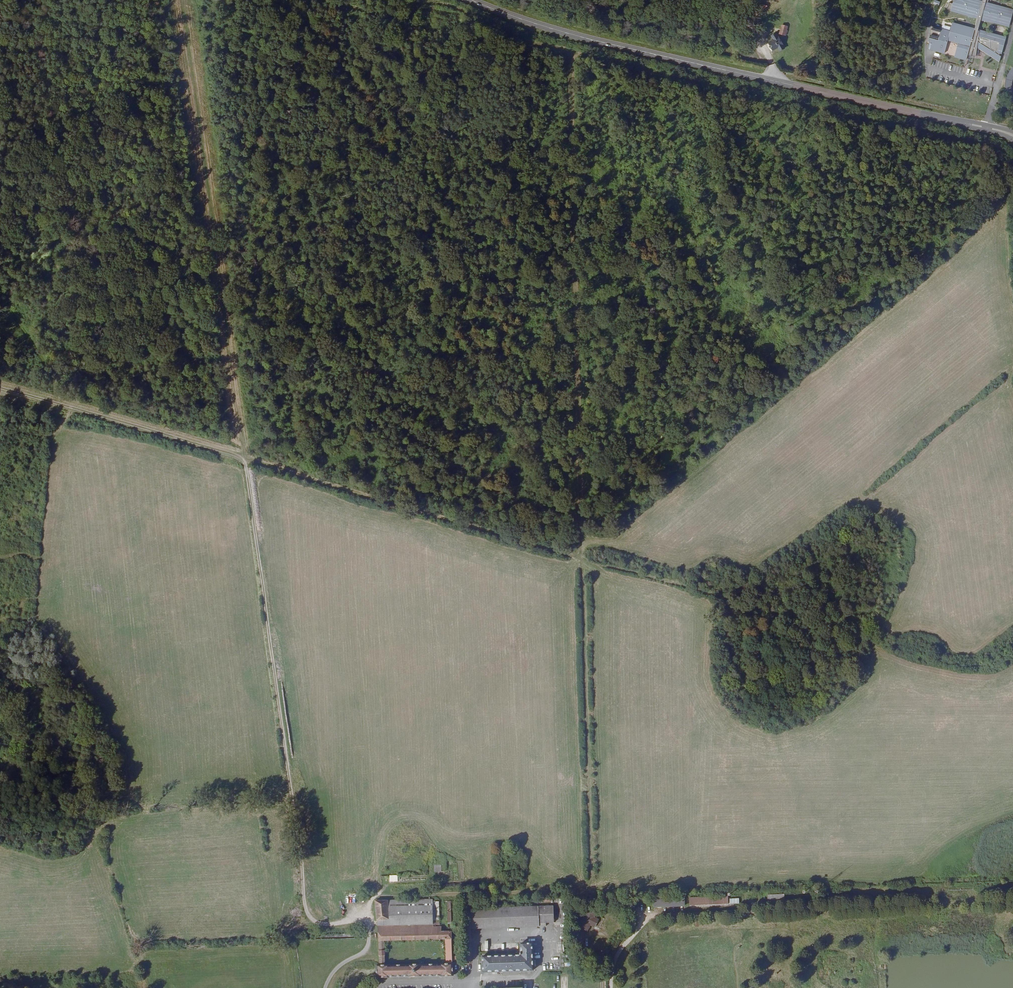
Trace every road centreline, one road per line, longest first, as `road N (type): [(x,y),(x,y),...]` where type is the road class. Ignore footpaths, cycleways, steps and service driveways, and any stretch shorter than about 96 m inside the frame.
road 1 (track): [(1012,652),(974,667),(955,664),(0,390)]
road 2 (track): [(219,273),(306,908),(321,925),(369,923)]
road 3 (track): [(326,987),(344,961),(368,947),(372,896),(581,889),(592,882),(581,549),(623,534)]
road 4 (secondary): [(473,0),(593,40),(988,128)]
road 5 (track): [(611,987),(624,945),(653,916),(1012,901)]

